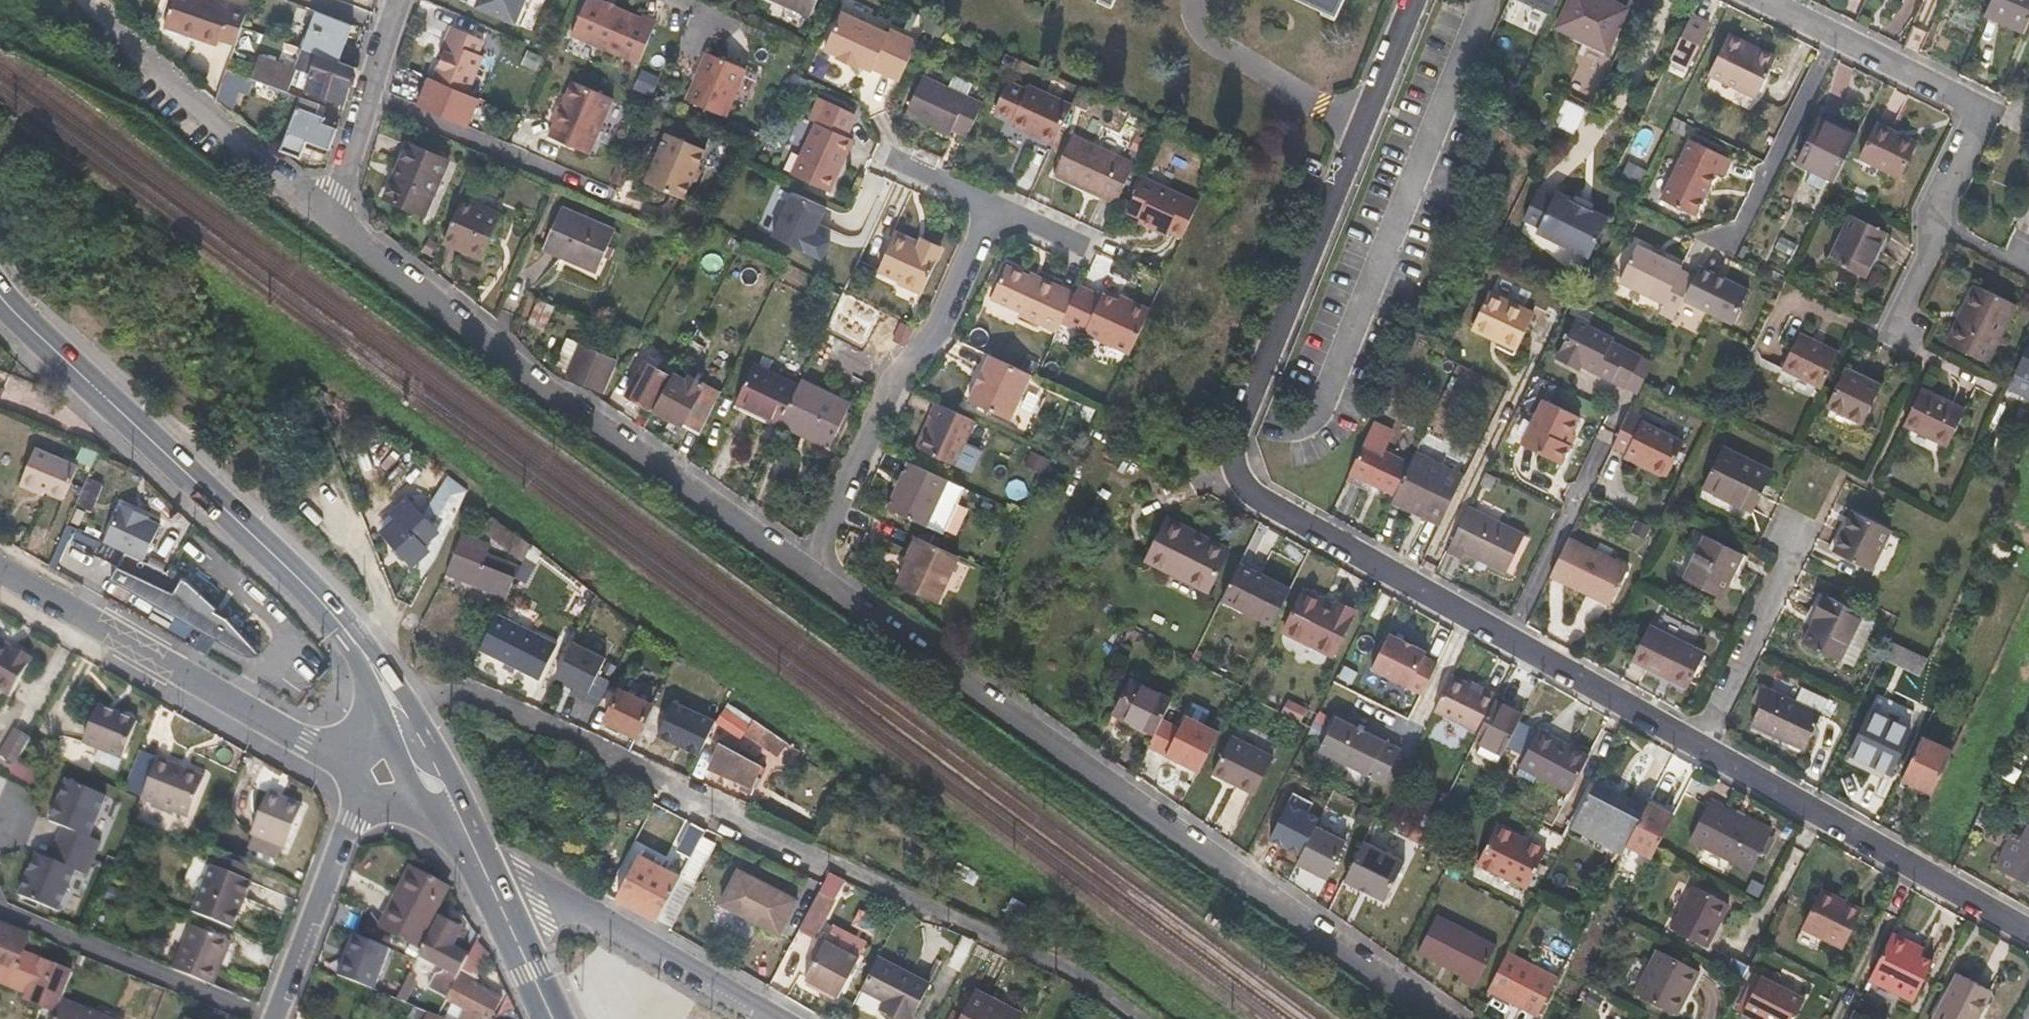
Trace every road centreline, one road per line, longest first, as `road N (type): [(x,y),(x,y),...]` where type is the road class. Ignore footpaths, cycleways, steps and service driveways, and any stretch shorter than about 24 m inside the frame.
road 1 (residential): [(2028,933),(1696,750),(1258,497),(1237,477),(1236,436),(1414,0)]
road 2 (residential): [(1438,1018),(804,575),(329,222)]
road 3 (unclassified): [(391,693),(478,693),(760,833),(1024,947),(1142,1018)]
road 4 (primary): [(391,693),(311,592),(0,295)]
road 5 (residential): [(0,569),(334,763)]
road 6 (residential): [(1937,222),(1983,113),(1758,0)]
road 7 (residential): [(479,856),(770,1018)]
road 8 (residential): [(329,222),(85,0)]
road 9 (residential): [(363,782),(272,1018)]
road 10 (residential): [(405,0),(329,222)]
road 11 (primary): [(479,856),(391,693)]
road 12 (primary): [(552,1018),(479,856)]
road 13 (residential): [(363,782),(479,856)]

